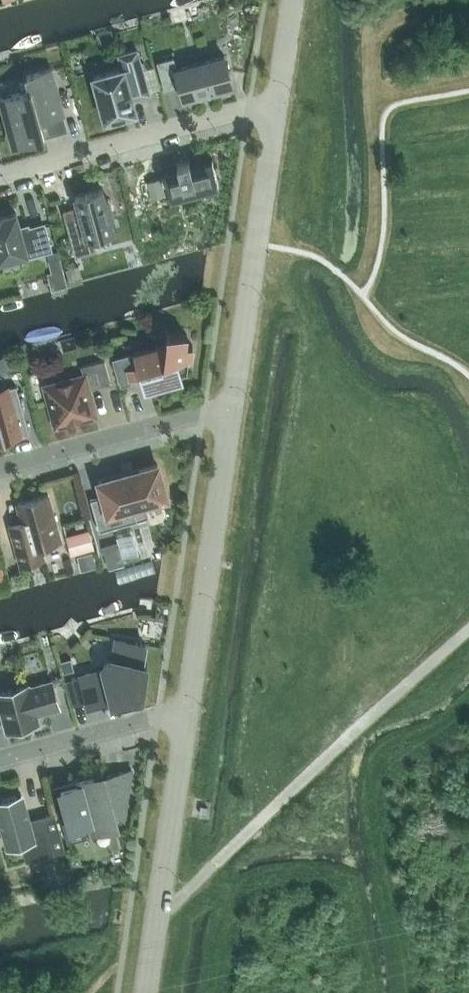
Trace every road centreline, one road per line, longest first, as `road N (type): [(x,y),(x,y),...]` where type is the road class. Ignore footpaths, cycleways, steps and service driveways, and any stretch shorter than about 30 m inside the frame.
road 1 (unclassified): [(185,710),(232,405)]
road 2 (unclassified): [(232,405),(277,102)]
road 3 (residential): [(277,102),(0,177)]
road 4 (unclassified): [(146,992),(185,710)]
road 5 (residential): [(232,405),(0,467)]
road 6 (residential): [(185,710),(0,760)]

